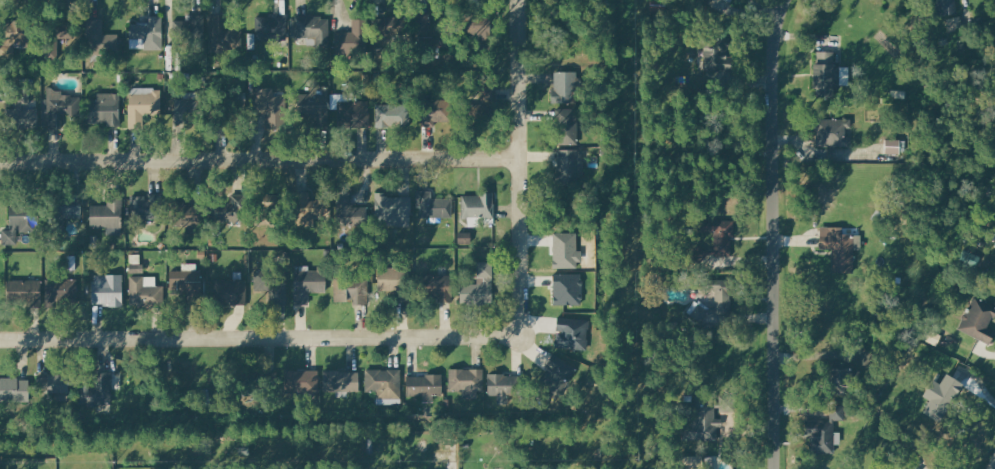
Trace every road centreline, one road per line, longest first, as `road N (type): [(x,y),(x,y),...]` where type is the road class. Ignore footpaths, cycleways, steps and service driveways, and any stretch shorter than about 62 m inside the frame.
road 1 (residential): [(0,343),(521,336)]
road 2 (residential): [(0,161),(519,159)]
road 3 (residential): [(773,468),(771,119),(785,0)]
road 4 (residential): [(521,336),(518,0)]

